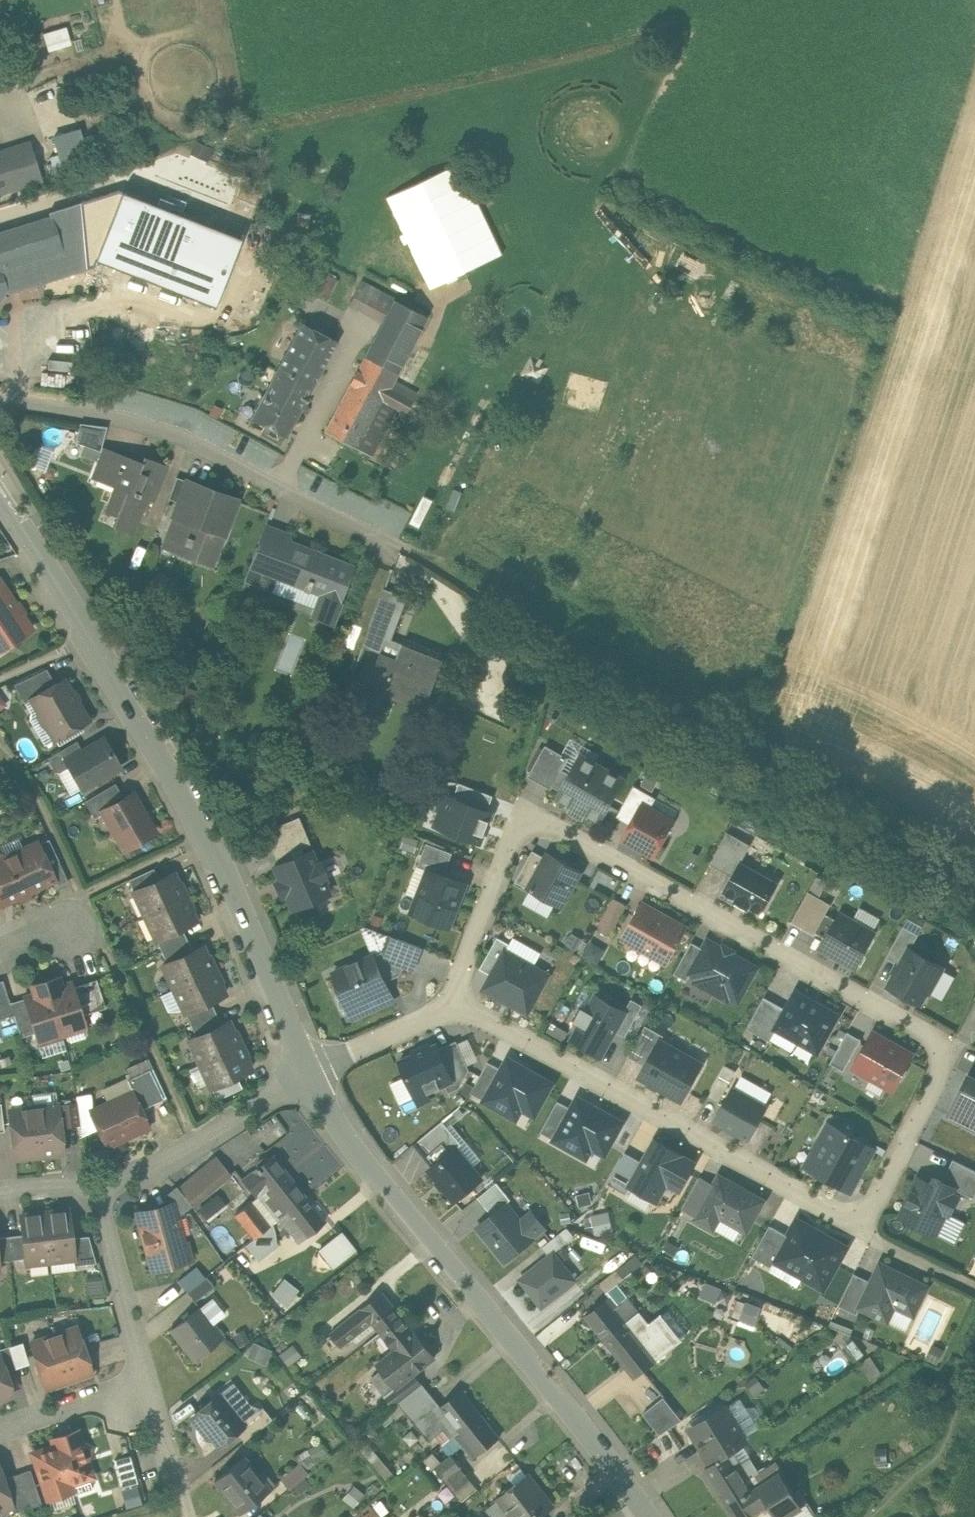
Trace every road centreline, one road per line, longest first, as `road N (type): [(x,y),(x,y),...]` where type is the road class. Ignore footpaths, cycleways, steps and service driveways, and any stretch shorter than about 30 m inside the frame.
road 1 (residential): [(450,1001),(513,839),(527,824),(547,821),(950,1049),(862,1229)]
road 2 (tertiary): [(307,1073),(210,832),(0,492)]
road 3 (tertiary): [(652,1516),(342,1132),(307,1073)]
road 4 (residential): [(450,1001),(862,1229)]
road 5 (residential): [(0,395),(149,420),(371,530)]
road 6 (residential): [(94,1182),(150,1167),(307,1073)]
road 7 (residential): [(94,1182),(146,1380)]
road 8 (residential): [(307,1073),(450,1001)]
road 9 (residential): [(146,1380),(0,1428)]
road 10 (residential): [(146,1380),(186,1516)]
road 11 (residential): [(862,1229),(974,1287)]

